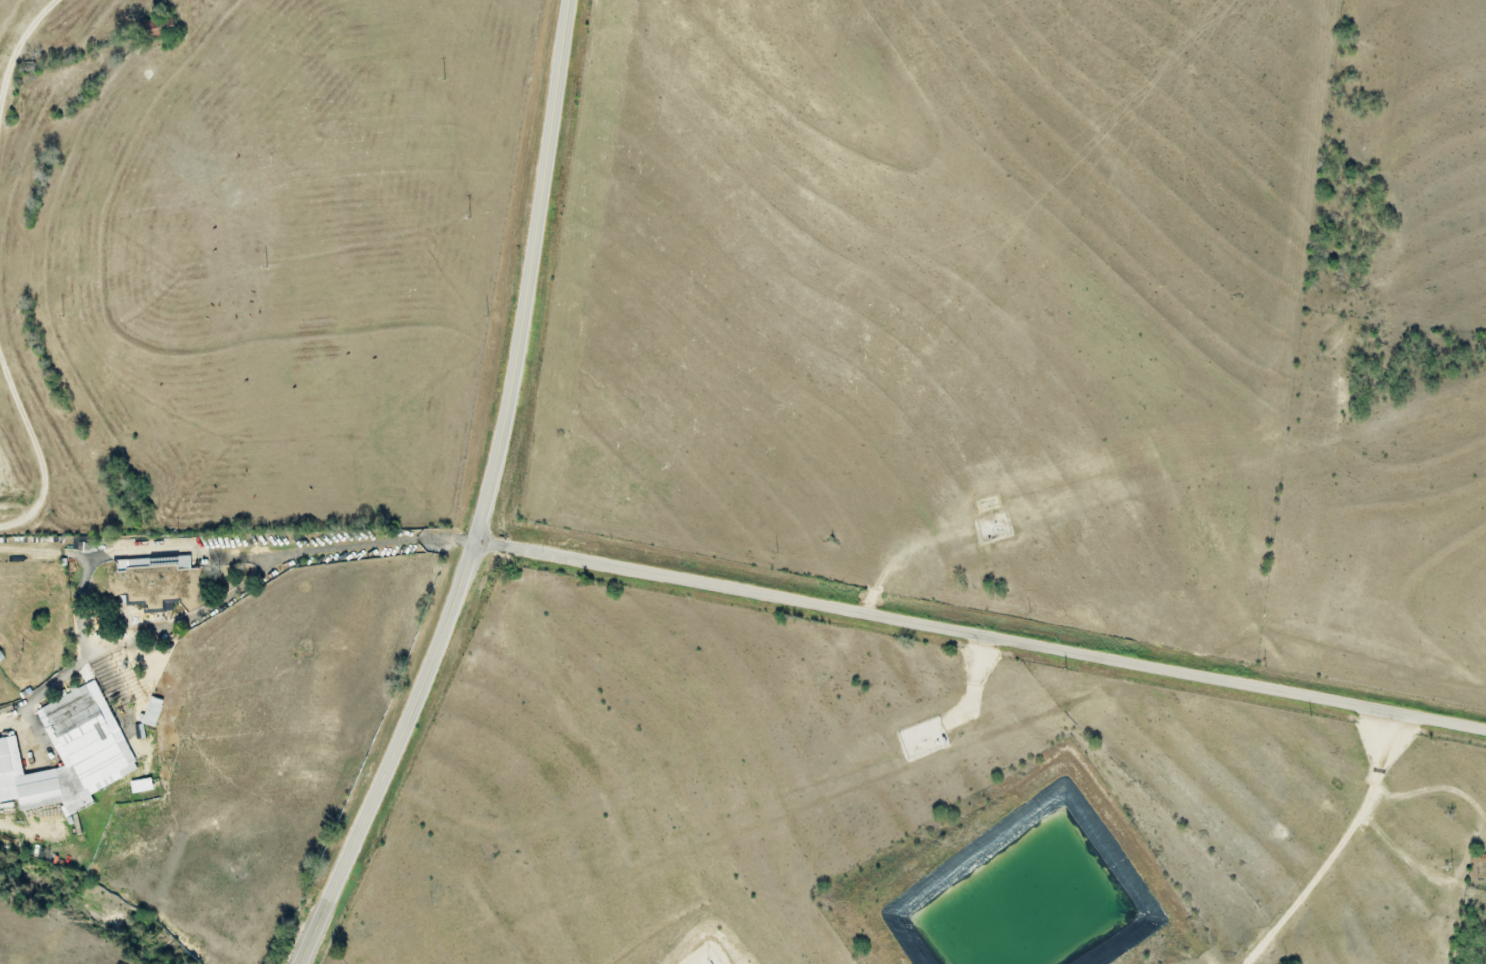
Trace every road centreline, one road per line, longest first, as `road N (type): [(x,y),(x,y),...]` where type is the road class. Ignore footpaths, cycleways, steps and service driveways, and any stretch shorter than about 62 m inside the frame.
road 1 (residential): [(1485,727),(479,537)]
road 2 (secondary): [(302,963),(443,643),(479,537),(526,293),(568,0)]

